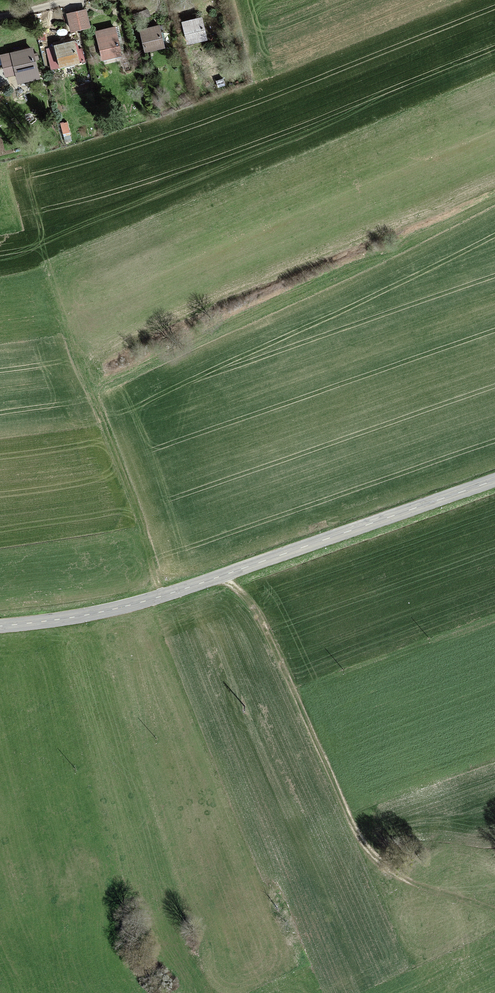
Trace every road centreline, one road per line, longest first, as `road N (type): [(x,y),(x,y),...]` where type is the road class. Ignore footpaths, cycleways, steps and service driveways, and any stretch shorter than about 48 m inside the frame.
road 1 (secondary): [(0,627),(147,602),(494,482)]
road 2 (track): [(0,183),(39,228),(140,550),(147,602)]
road 3 (track): [(225,577),(251,600),(361,844),(428,896)]

